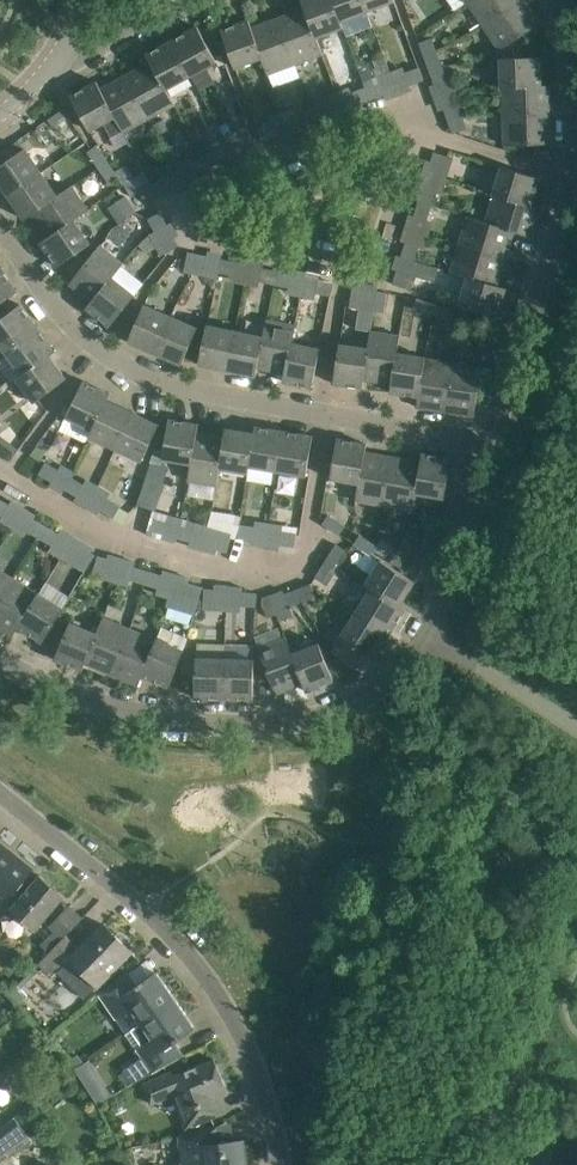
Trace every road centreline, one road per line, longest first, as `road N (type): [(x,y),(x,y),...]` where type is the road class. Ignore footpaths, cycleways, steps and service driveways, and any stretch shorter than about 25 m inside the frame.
road 1 (residential): [(0,662),(101,704),(168,720),(323,717),(371,695),(419,650),(493,439)]
road 2 (residential): [(493,439),(169,383),(85,344),(0,228)]
road 3 (residential): [(281,1164),(244,1032),(181,942),(0,794)]
road 4 (residential): [(493,439),(571,175),(576,113)]
road 5 (residential): [(57,55),(200,0)]

